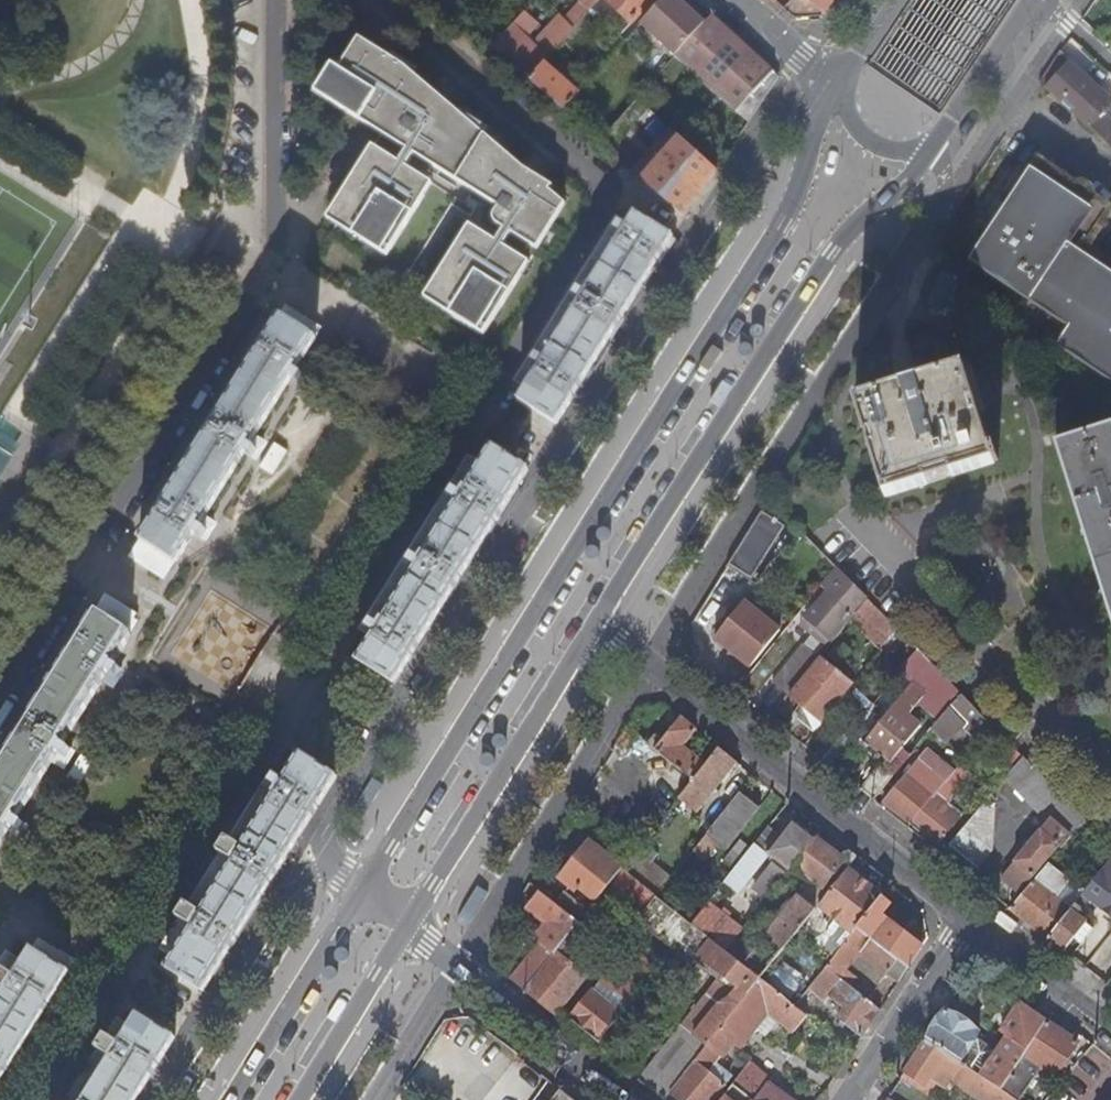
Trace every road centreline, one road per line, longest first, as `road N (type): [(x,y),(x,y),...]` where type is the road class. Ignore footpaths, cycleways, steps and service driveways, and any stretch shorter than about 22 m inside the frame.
road 1 (residential): [(384,0),(603,182),(607,201),(47,1099)]
road 2 (motorway): [(281,1099),(820,229),(979,0)]
road 3 (motorway): [(930,0),(782,215),(243,1099)]
road 4 (secondary): [(835,87),(783,224),(361,892)]
road 5 (secondary): [(596,622),(845,235),(930,153)]
road 6 (residential): [(267,275),(0,695)]
road 7 (residential): [(970,914),(596,622)]
road 8 (secondary): [(408,927),(596,622)]
road 9 (residential): [(408,927),(630,1099)]
road 10 (residential): [(267,275),(273,0)]
road 11 (secondary): [(361,892),(232,1099)]
road 12 (residential): [(970,914),(843,1099)]
road 13 (secondary): [(299,1099),(408,927)]
road 14 (residential): [(1110,1025),(970,914)]
road 15 (residential): [(988,63),(1110,180)]
road 16 (residential): [(739,0),(835,87)]
road 17 (residential): [(835,87),(873,141),(930,153)]

